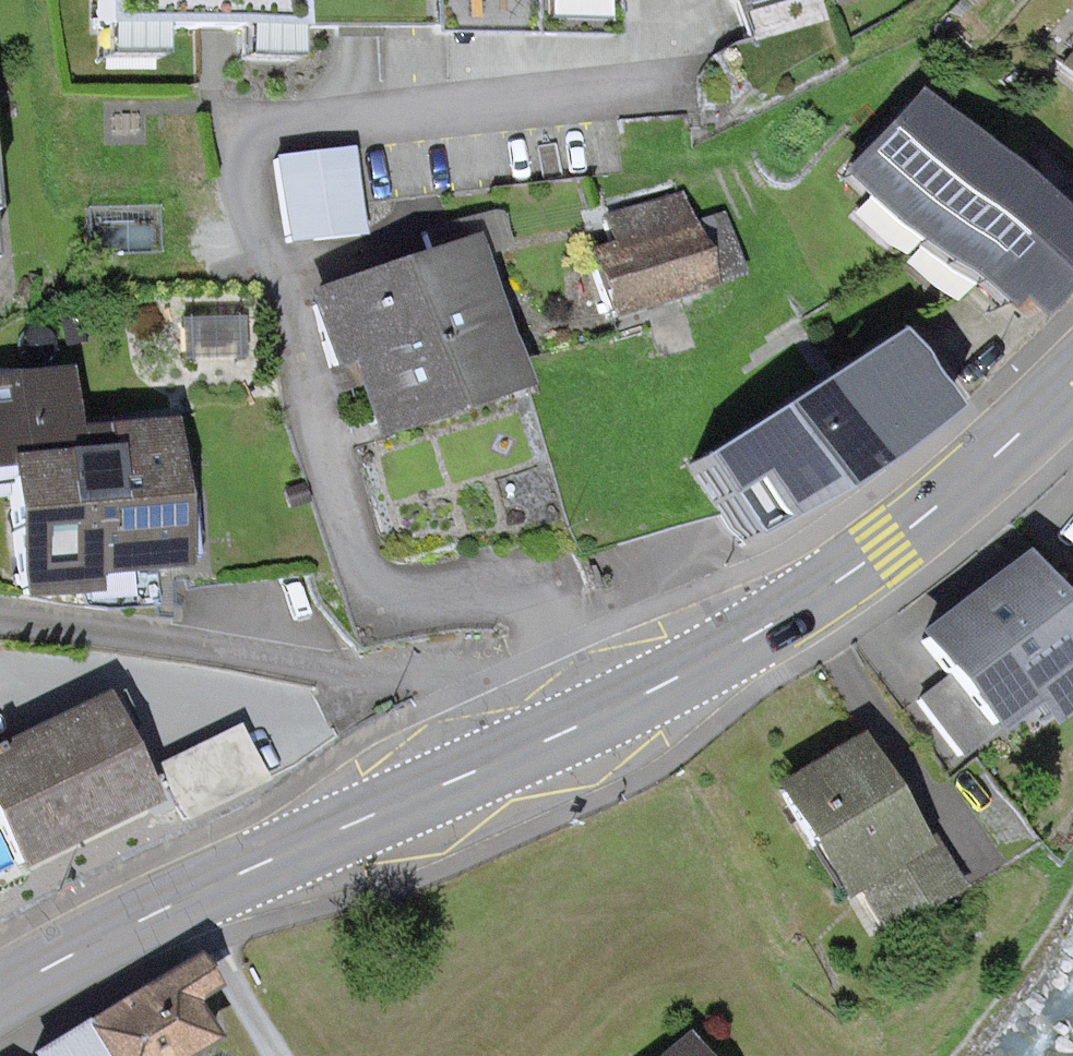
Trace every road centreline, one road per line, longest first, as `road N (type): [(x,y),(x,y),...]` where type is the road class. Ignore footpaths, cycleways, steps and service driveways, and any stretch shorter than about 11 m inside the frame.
road 1 (primary): [(522,751),(687,673),(825,591),(957,491),(1072,383)]
road 2 (primary): [(0,997),(189,897),(522,751)]
road 3 (residential): [(522,751),(500,706),(472,686),(0,622)]

